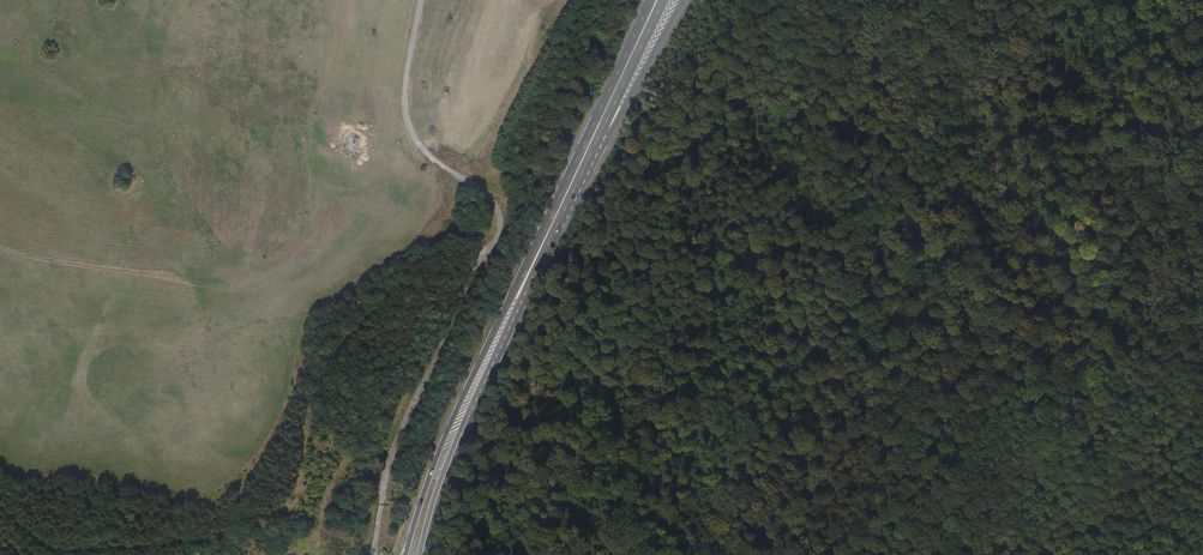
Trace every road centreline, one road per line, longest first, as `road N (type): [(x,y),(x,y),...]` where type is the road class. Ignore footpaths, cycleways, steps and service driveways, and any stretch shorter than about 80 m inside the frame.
road 1 (primary): [(551,228),(456,411),(406,554)]
road 2 (primary): [(422,554),(452,459),(551,228)]
road 3 (primary): [(600,124),(620,115),(684,0)]
road 4 (primary): [(657,0),(600,124)]

